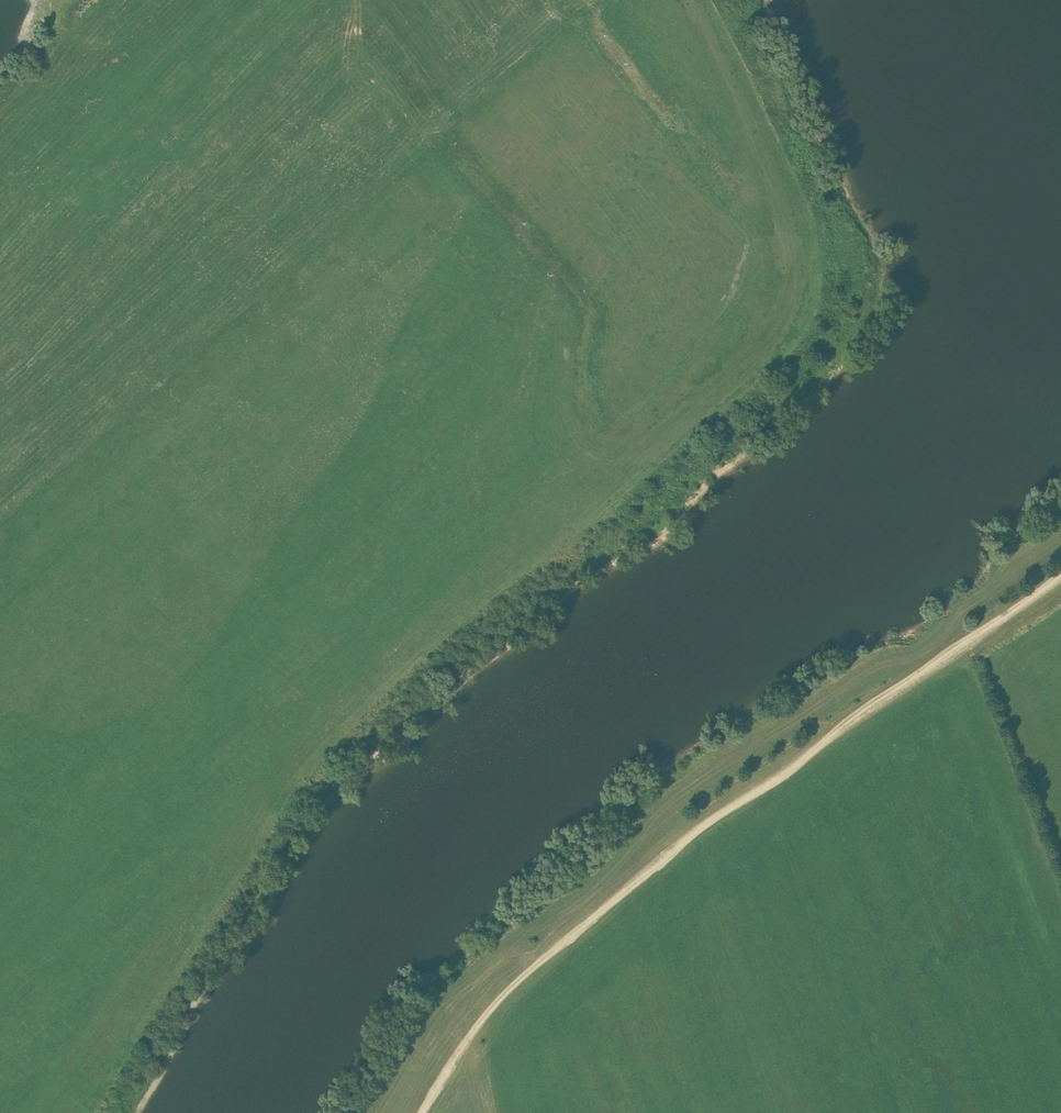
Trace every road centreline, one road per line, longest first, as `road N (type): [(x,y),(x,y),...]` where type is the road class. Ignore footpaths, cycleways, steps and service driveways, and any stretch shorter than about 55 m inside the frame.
road 1 (track): [(1060,577),(662,854),(480,1024),(422,1112)]

